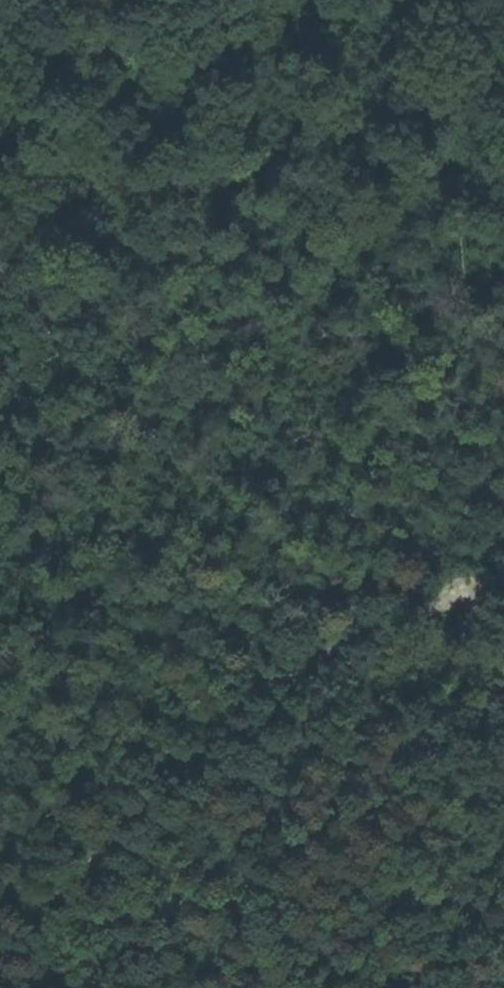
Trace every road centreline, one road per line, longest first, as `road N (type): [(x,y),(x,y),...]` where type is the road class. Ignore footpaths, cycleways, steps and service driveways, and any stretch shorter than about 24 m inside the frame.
road 1 (track): [(0,915),(94,869),(215,732),(265,688),(338,646),(429,613),(465,615),(484,624),(503,709)]
road 2 (track): [(477,621),(458,35)]

